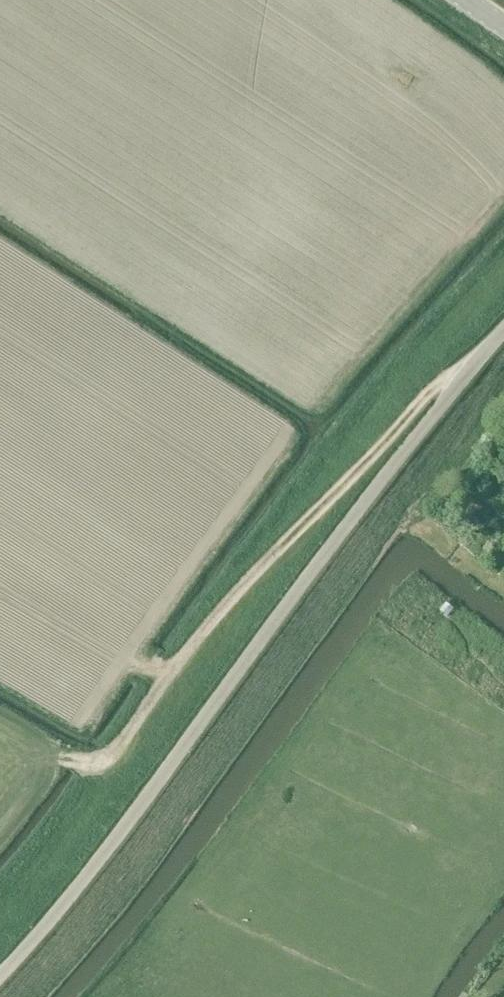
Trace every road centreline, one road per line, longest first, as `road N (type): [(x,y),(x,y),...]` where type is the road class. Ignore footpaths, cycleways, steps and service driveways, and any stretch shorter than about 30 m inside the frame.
road 1 (unclassified): [(503,330),(353,512),(75,886),(0,972)]
road 2 (track): [(51,761),(103,757),(224,600),(483,353)]

